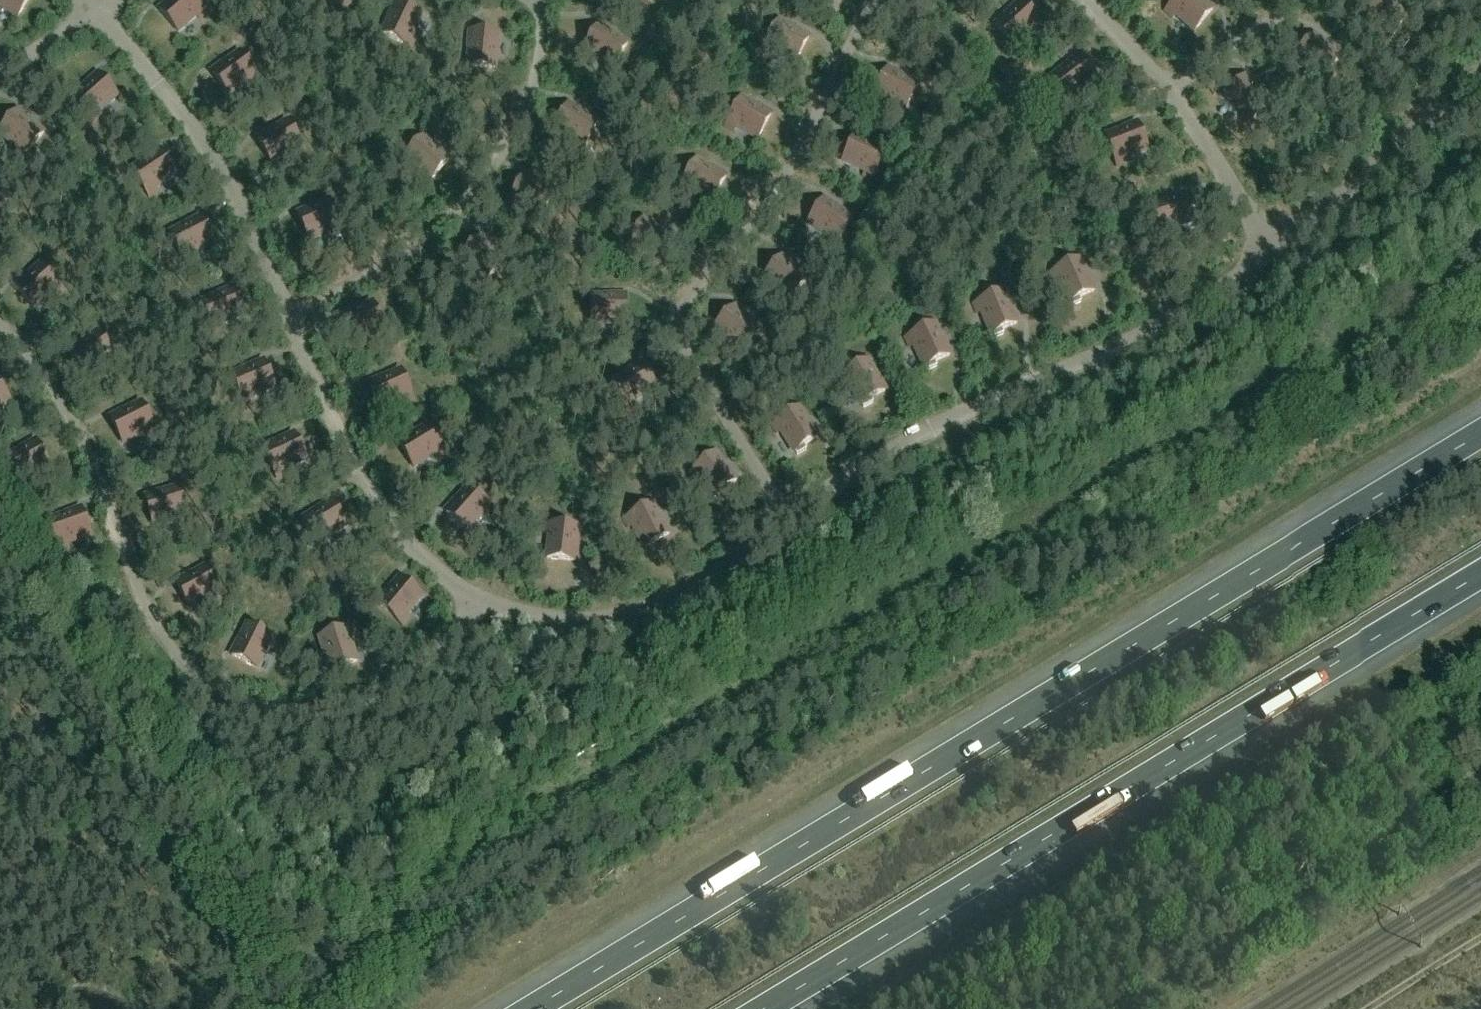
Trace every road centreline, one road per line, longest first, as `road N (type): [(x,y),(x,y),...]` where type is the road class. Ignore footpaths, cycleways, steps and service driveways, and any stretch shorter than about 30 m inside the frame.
road 1 (unclassified): [(86,0),(183,114),(230,187),(327,409),(391,524),(477,598),(568,620),(664,601),(908,440),(1199,304),(1480,74)]
road 2 (motorway): [(1480,432),(527,1008)]
road 3 (motorway): [(768,1008),(1480,578)]
road 4 (track): [(1366,1008),(1480,937)]

